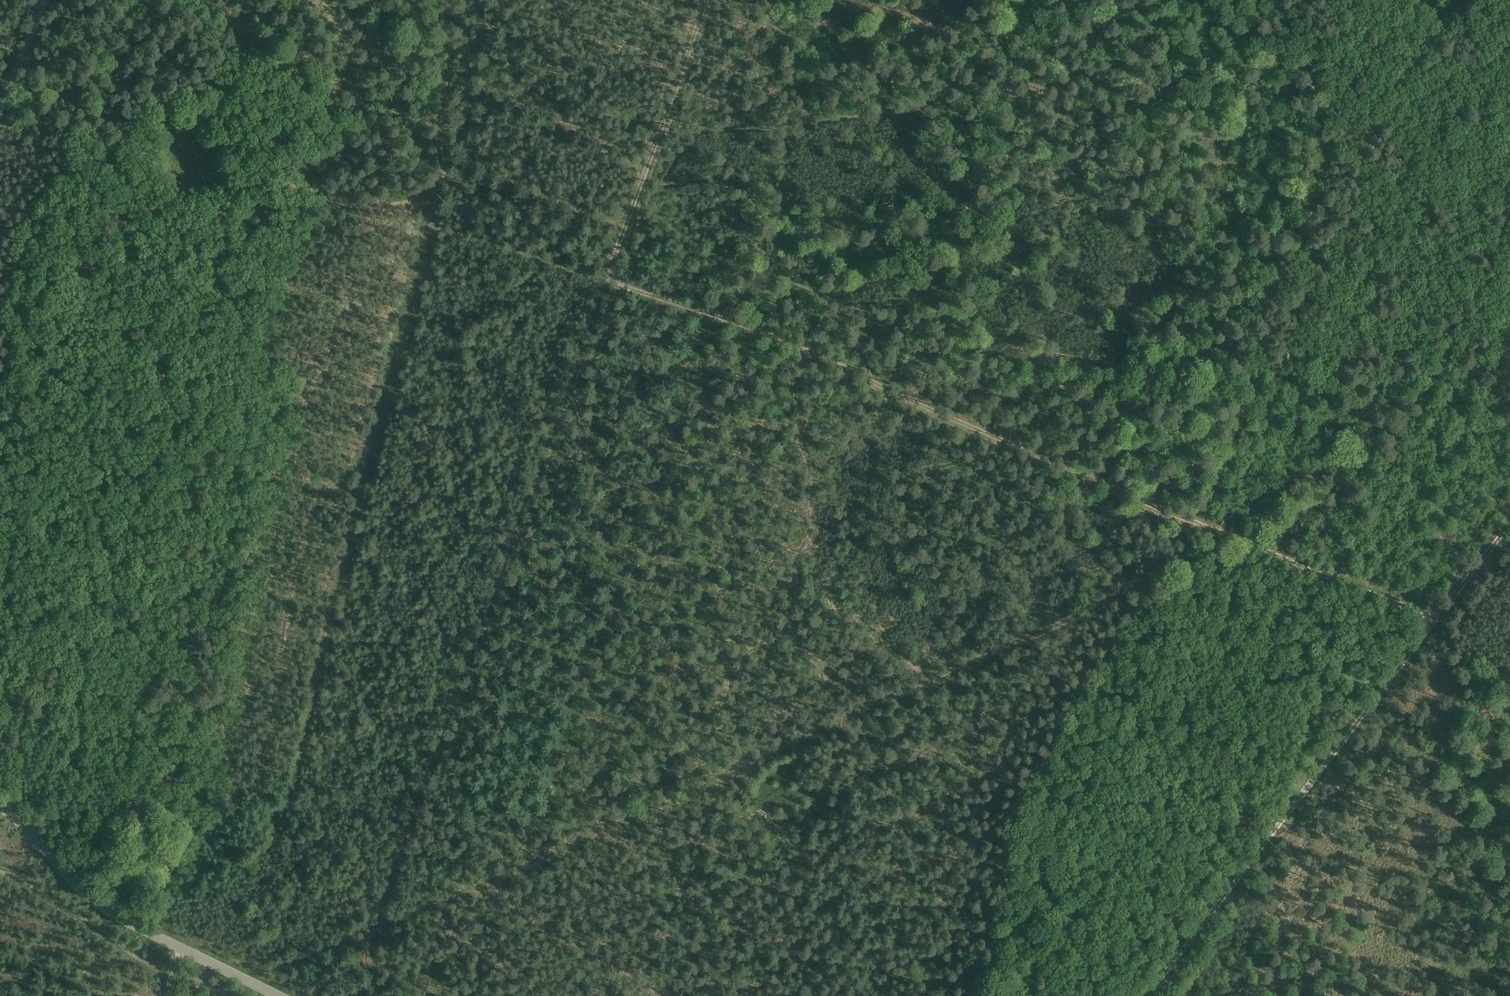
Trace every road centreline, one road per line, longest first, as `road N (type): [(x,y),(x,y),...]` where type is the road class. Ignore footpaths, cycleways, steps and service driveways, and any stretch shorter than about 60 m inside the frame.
road 1 (track): [(1436,619),(1185,519),(770,334),(616,284),(610,270),(706,0)]
road 2 (track): [(1509,521),(1146,995)]
road 3 (tertiary): [(278,995),(106,909),(0,805)]

